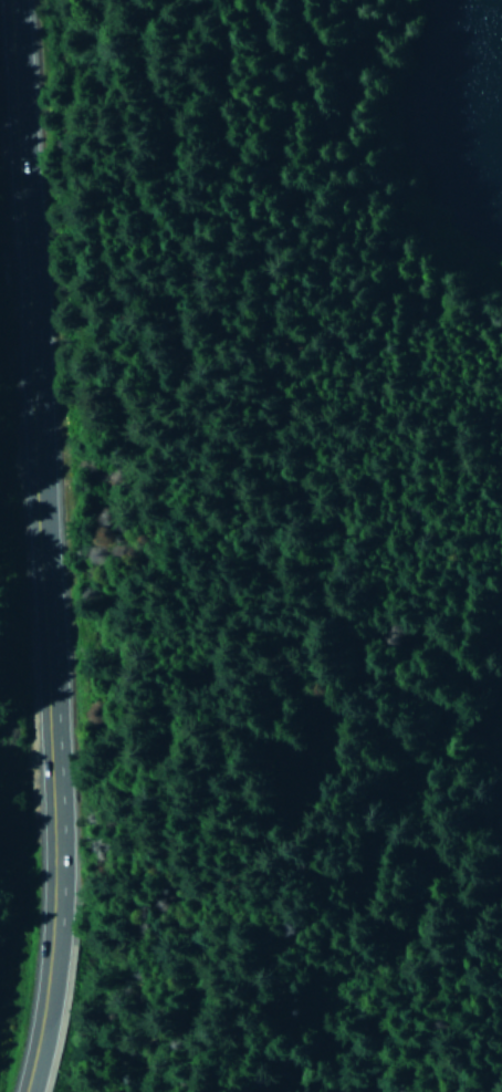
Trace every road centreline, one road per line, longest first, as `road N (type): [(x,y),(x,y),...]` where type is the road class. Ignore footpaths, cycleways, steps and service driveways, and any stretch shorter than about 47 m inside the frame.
road 1 (trunk): [(38,864),(21,146)]
road 2 (trunk): [(21,1091),(36,984),(38,864)]
road 3 (trunk): [(21,146),(11,0)]

